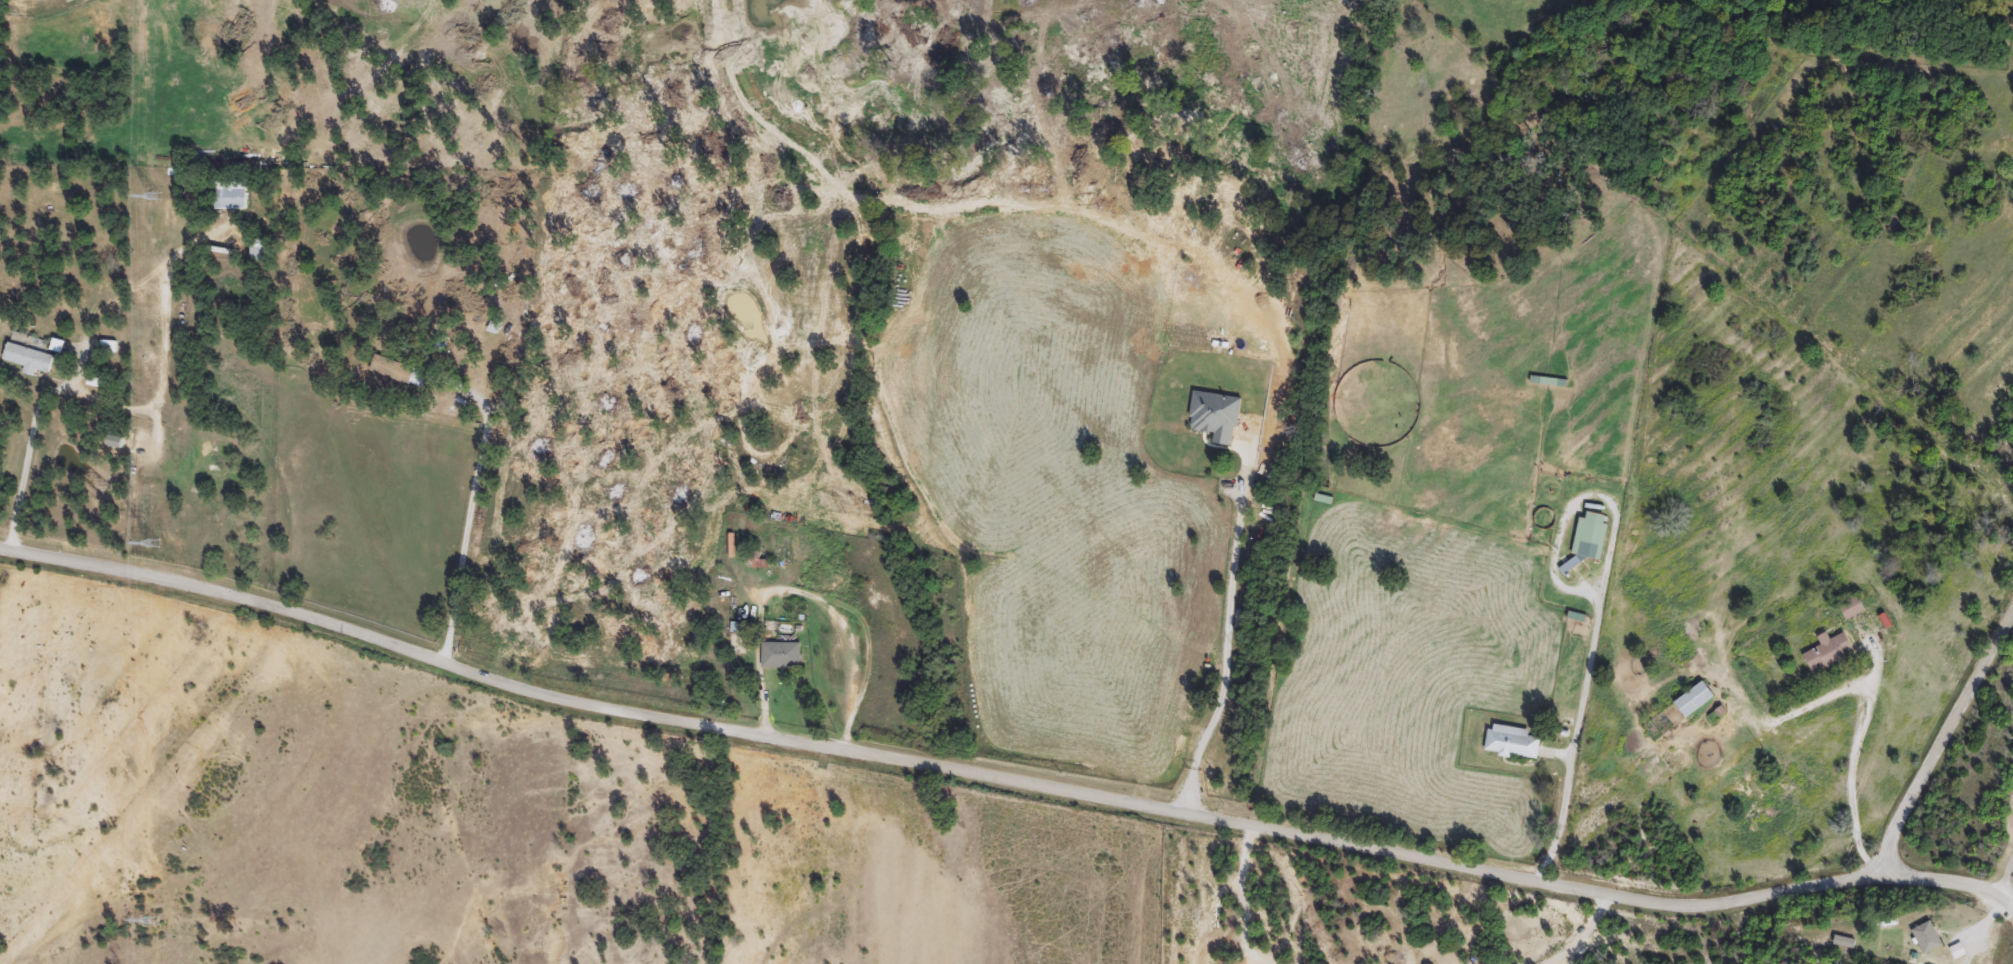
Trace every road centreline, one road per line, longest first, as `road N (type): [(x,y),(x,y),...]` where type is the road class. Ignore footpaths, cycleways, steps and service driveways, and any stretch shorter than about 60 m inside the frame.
road 1 (residential): [(1874,872),(1740,903),(1675,909),(1615,899),(607,710),(177,583),(0,549)]
road 2 (residential): [(2012,615),(1900,810),(1874,872)]
road 3 (residential): [(2012,908),(1984,888),(1874,872)]

